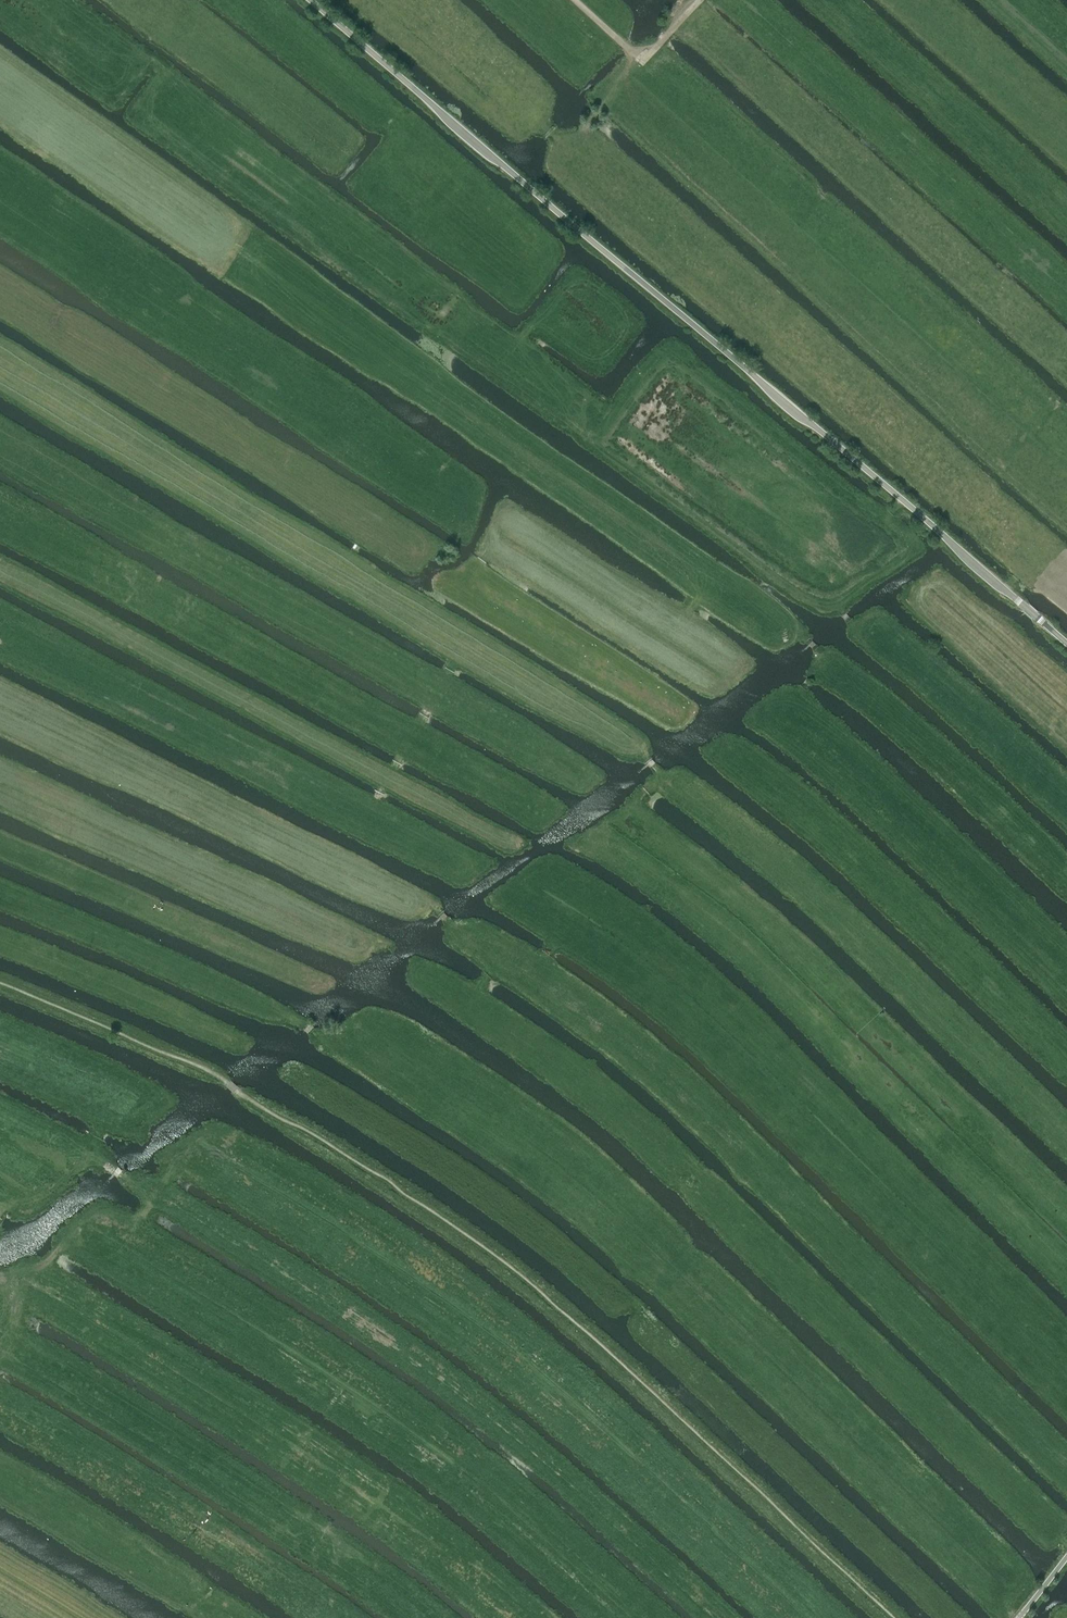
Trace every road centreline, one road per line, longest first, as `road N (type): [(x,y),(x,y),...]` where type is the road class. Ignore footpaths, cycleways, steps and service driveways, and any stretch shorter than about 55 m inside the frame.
road 1 (tertiary): [(1066,643),(314,0)]
road 2 (track): [(577,0),(638,55),(651,53),(702,0)]

